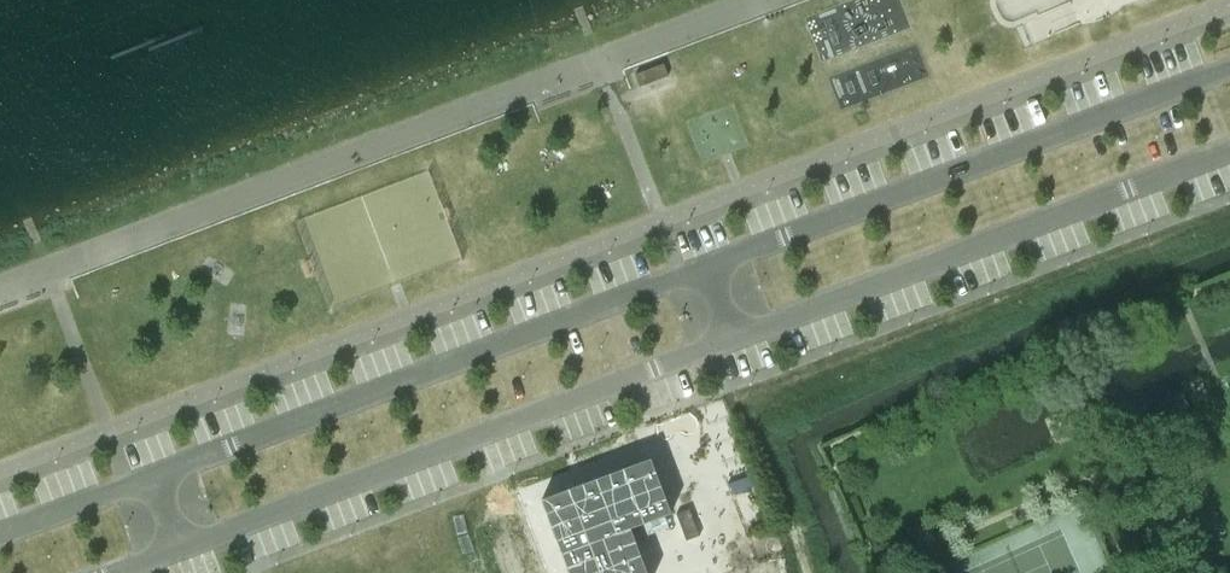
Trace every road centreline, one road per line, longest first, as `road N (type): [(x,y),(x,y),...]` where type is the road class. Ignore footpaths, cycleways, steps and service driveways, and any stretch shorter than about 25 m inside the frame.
road 1 (residential): [(1229,71),(0,535)]
road 2 (residential): [(117,572),(1229,152)]

